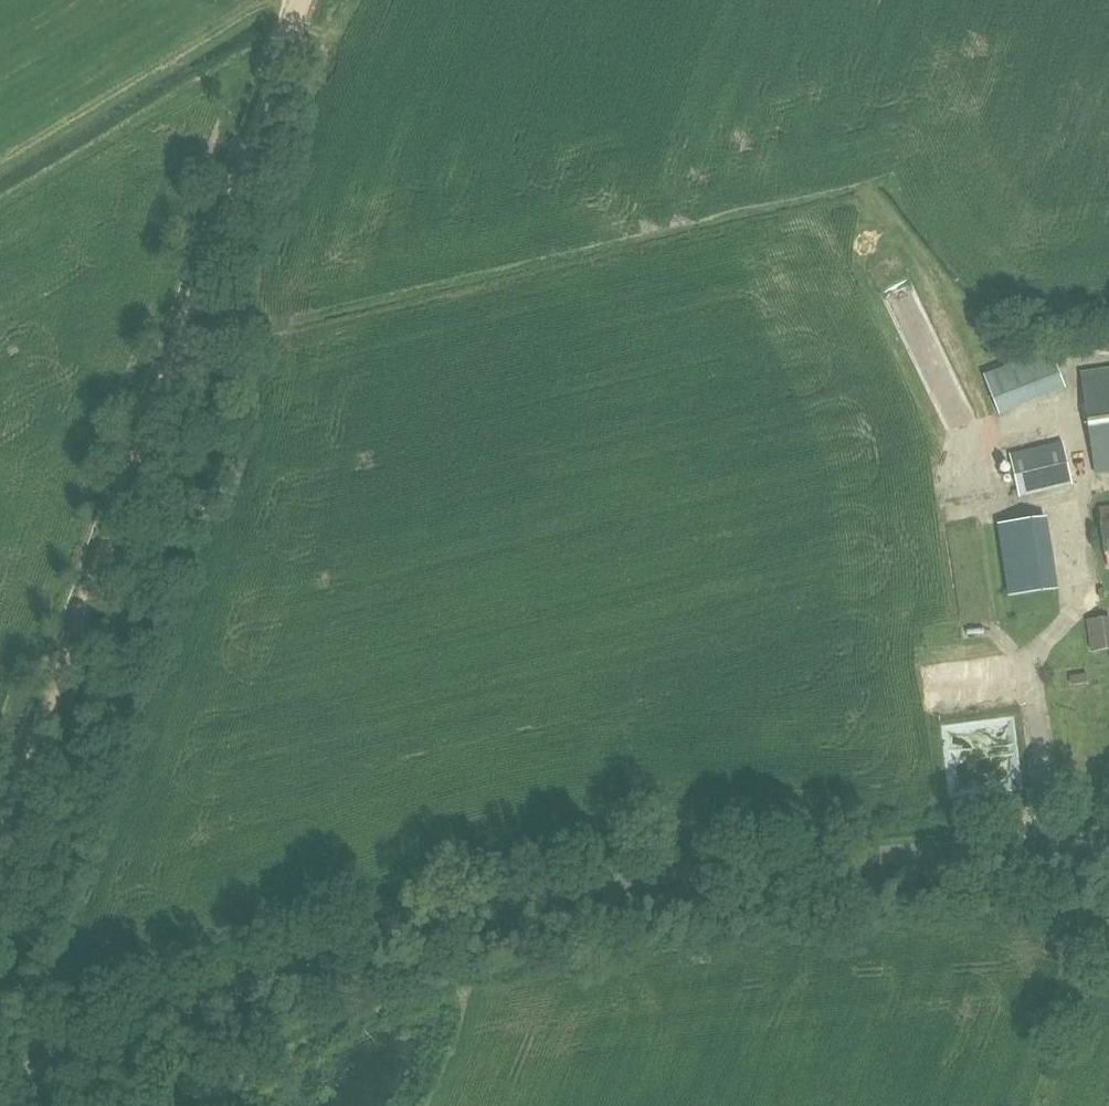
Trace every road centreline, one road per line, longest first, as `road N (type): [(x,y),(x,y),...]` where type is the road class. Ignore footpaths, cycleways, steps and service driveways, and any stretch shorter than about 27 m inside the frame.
road 1 (unclassified): [(0,1086),(271,974),(547,894),(834,856),(1108,843)]
road 2 (track): [(301,0),(0,815)]

